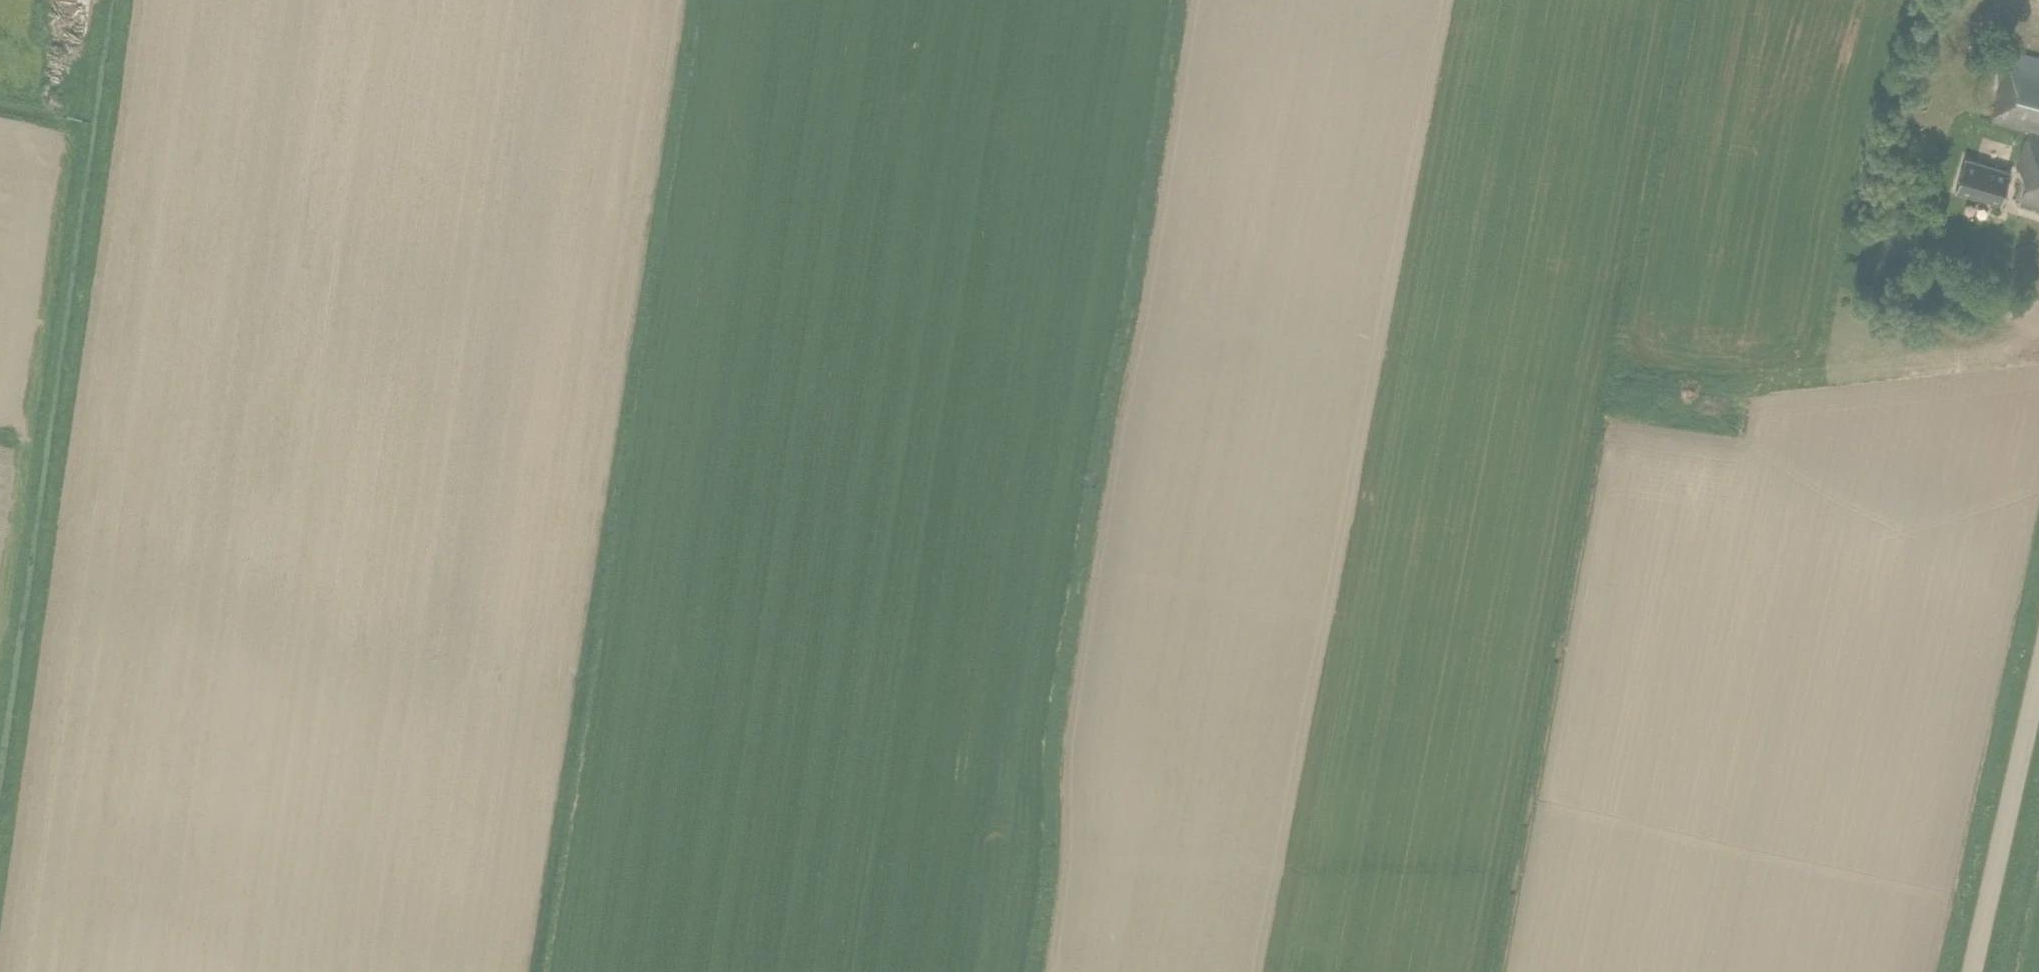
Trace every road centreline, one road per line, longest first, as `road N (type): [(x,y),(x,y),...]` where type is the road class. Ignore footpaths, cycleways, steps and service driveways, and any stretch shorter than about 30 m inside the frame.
road 1 (tertiary): [(1968,971),(2038,663)]

